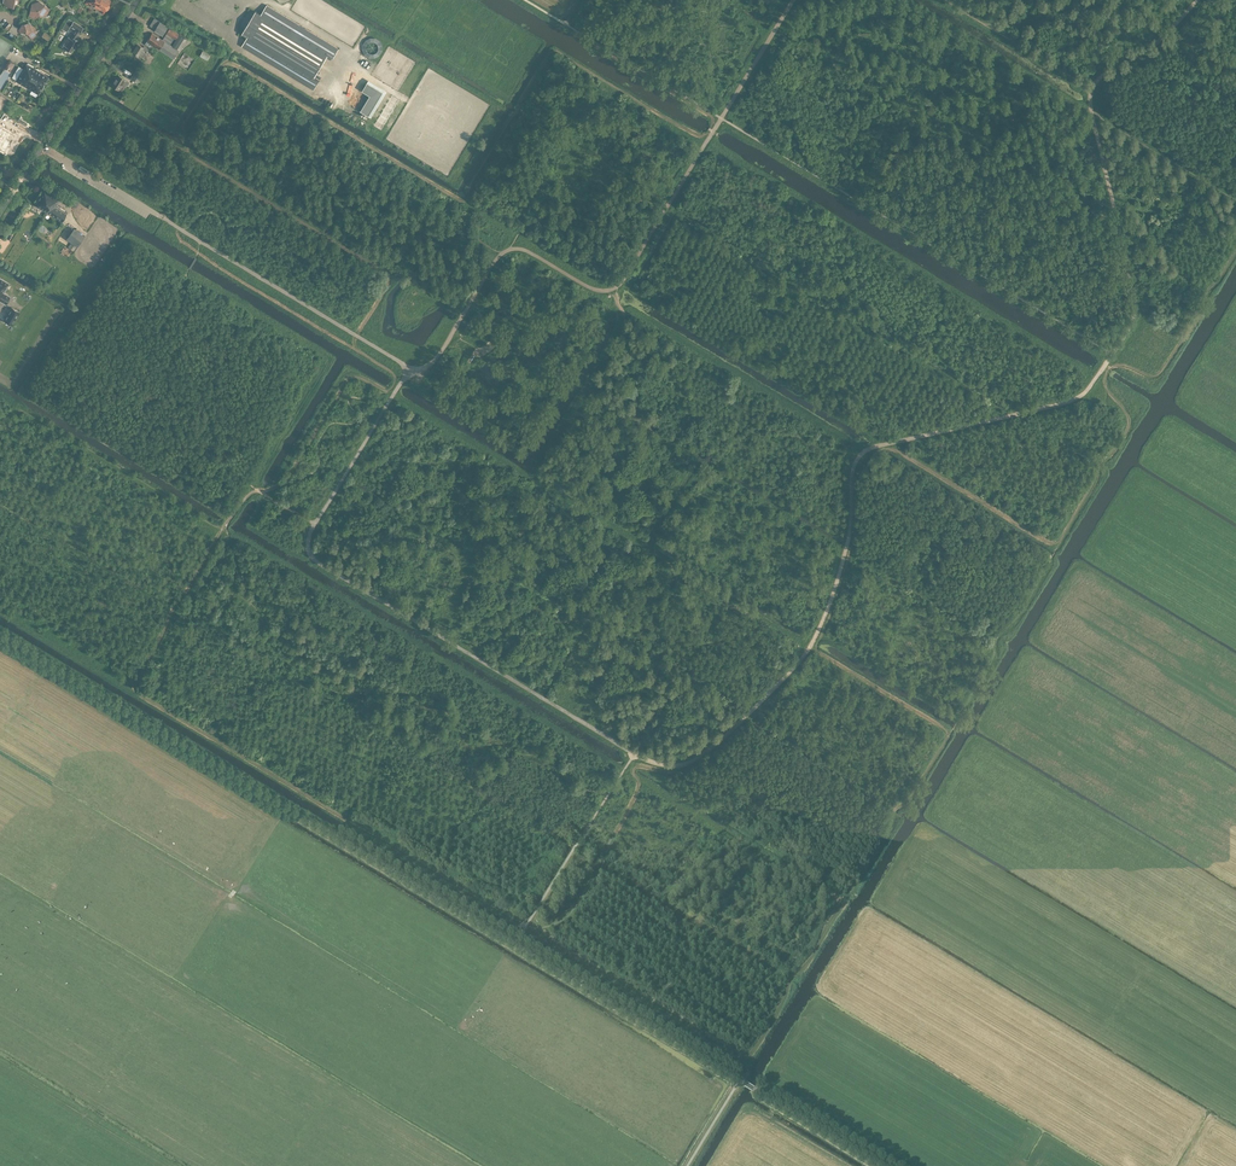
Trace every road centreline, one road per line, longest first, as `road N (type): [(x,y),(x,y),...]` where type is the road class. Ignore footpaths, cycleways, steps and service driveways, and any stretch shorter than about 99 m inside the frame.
road 1 (track): [(170,223),(417,373)]
road 2 (unclassified): [(0,214),(140,0)]

